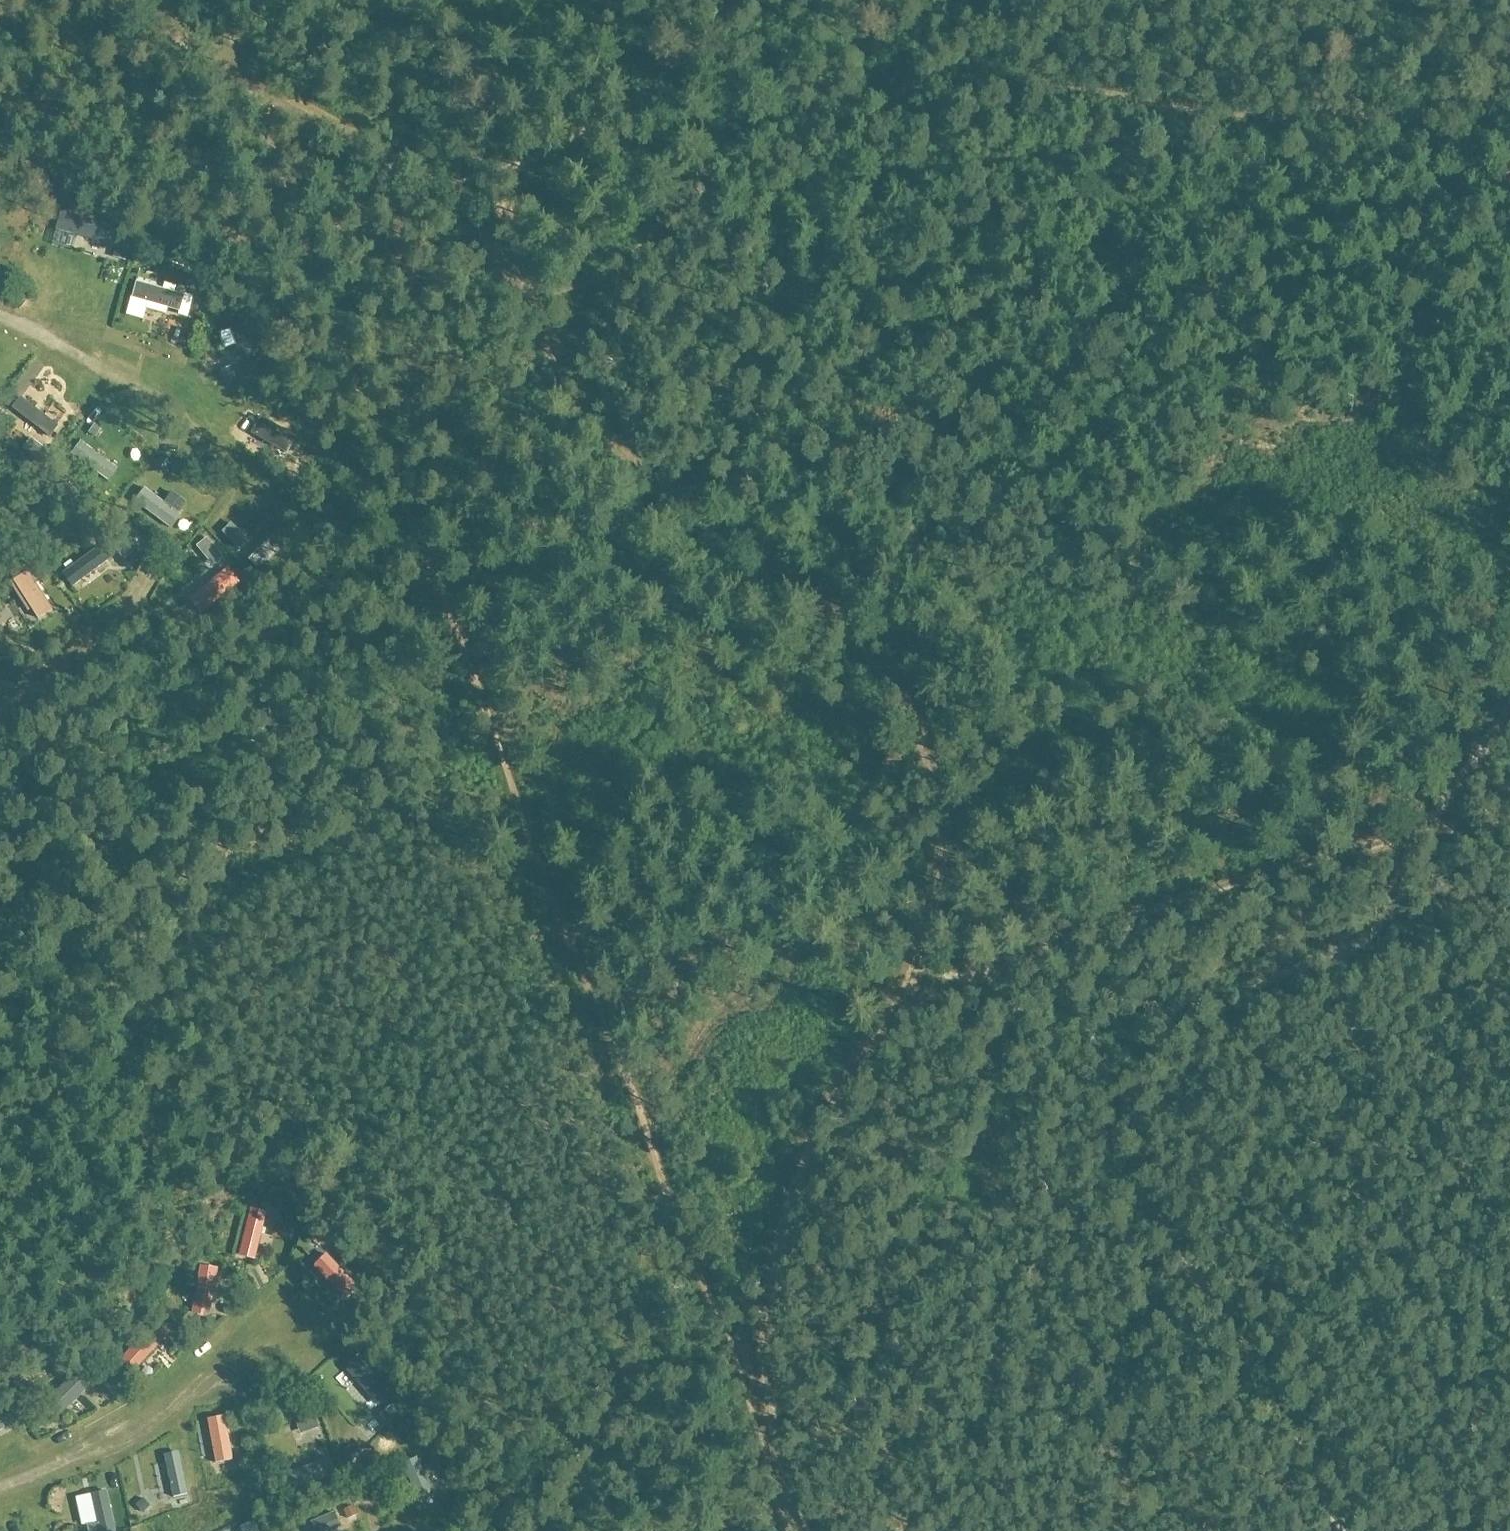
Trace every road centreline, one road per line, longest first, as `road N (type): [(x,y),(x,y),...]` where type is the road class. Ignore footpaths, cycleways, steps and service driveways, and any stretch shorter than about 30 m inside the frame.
road 1 (track): [(555,355),(617,295),(712,166),(749,133),(825,108),(987,72),(1251,116),(1443,109),(1509,94)]
road 2 (track): [(877,1008),(918,919),(943,816),(916,724),(856,628),(602,427),(555,355)]
road 3 (track): [(877,1008),(1404,874),(1509,858)]
road 4 (track): [(555,355),(482,225),(444,179),(278,91),(138,0)]
road 5 (track): [(877,1008),(805,1164),(767,1273),(770,1397),(800,1530)]
road 6 (track): [(0,1489),(105,1441),(262,1336)]
road 7 (track): [(0,311),(145,384),(194,423),(230,468)]
road 8 (track): [(0,708),(151,603)]

